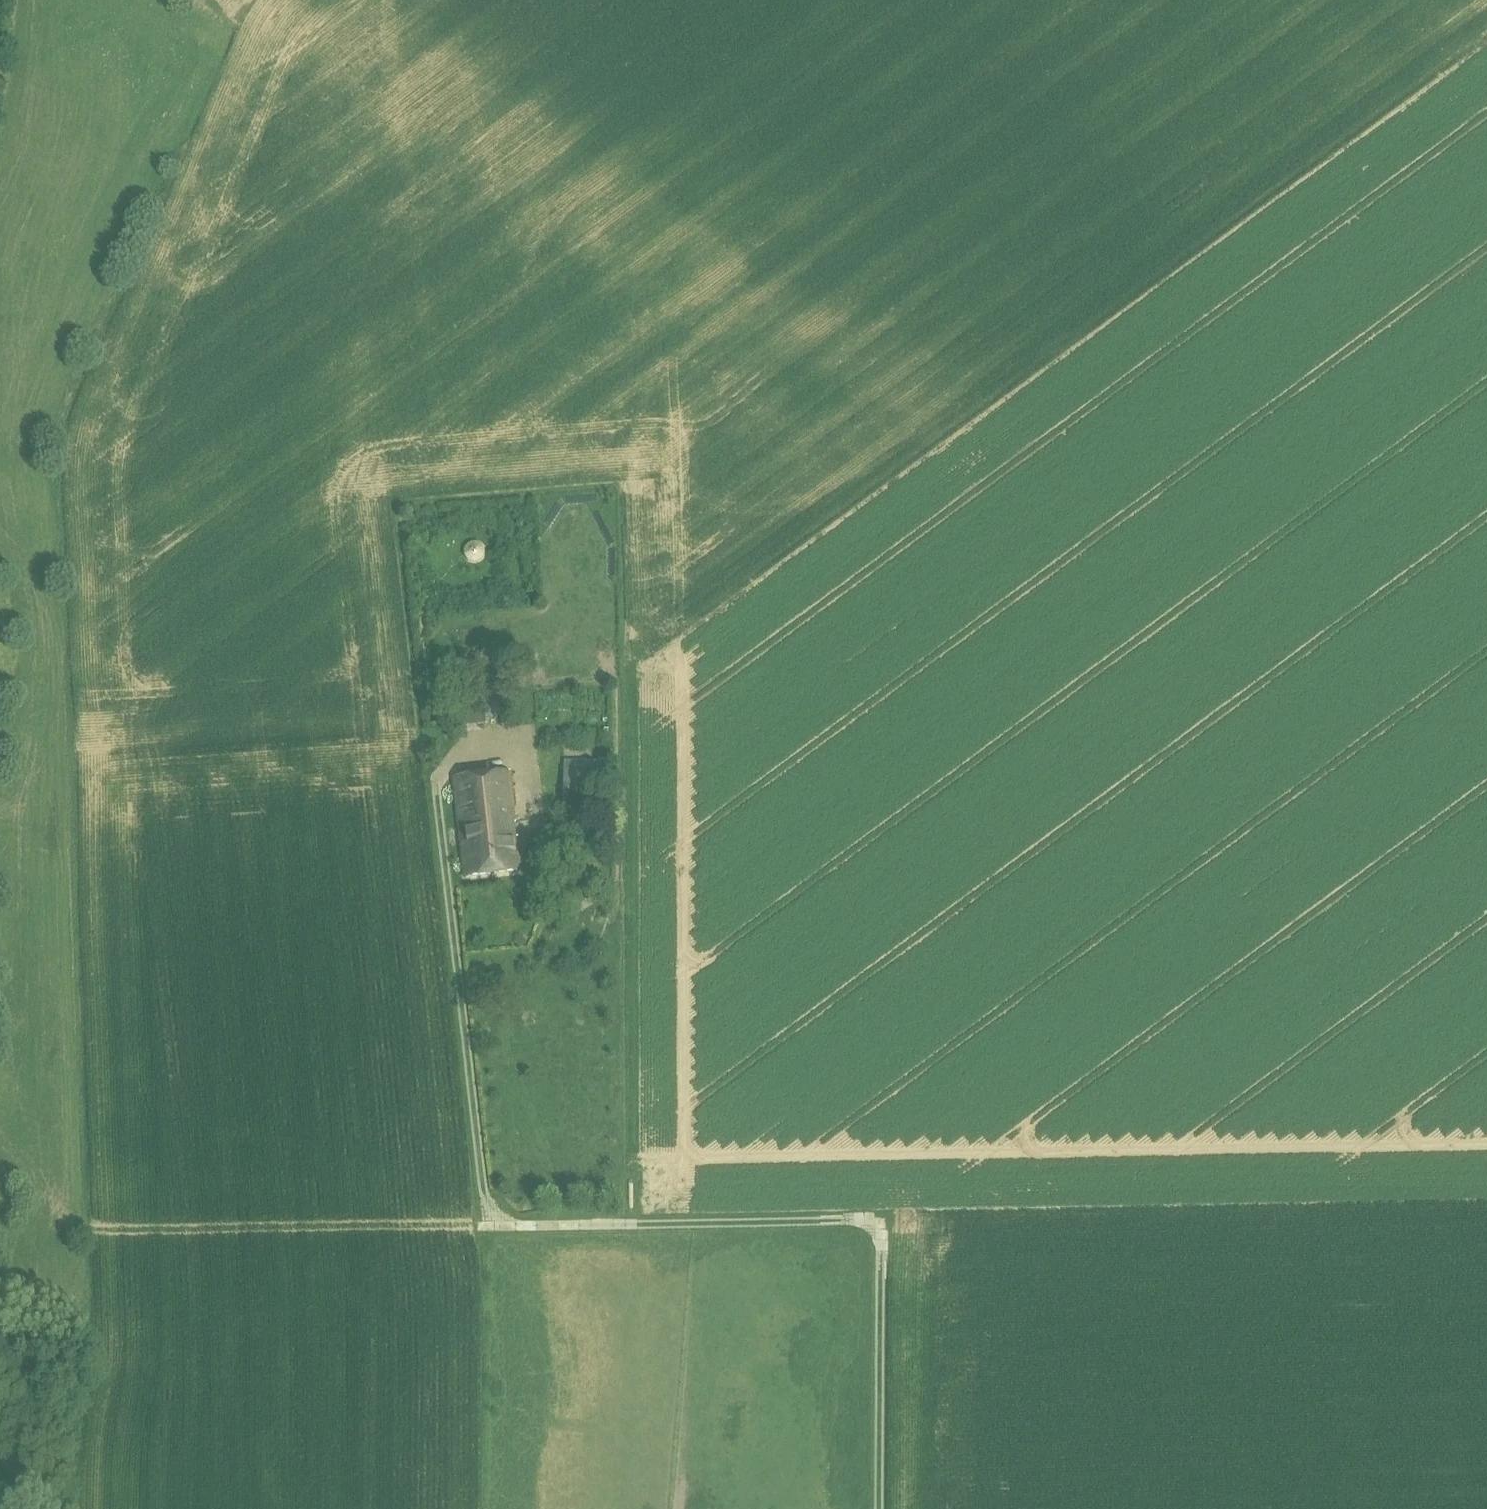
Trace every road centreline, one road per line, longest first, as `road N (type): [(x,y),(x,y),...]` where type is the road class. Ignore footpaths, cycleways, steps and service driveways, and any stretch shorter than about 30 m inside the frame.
road 1 (track): [(436,773),(494,1223),(871,1223),(880,1239),(879,1508)]

